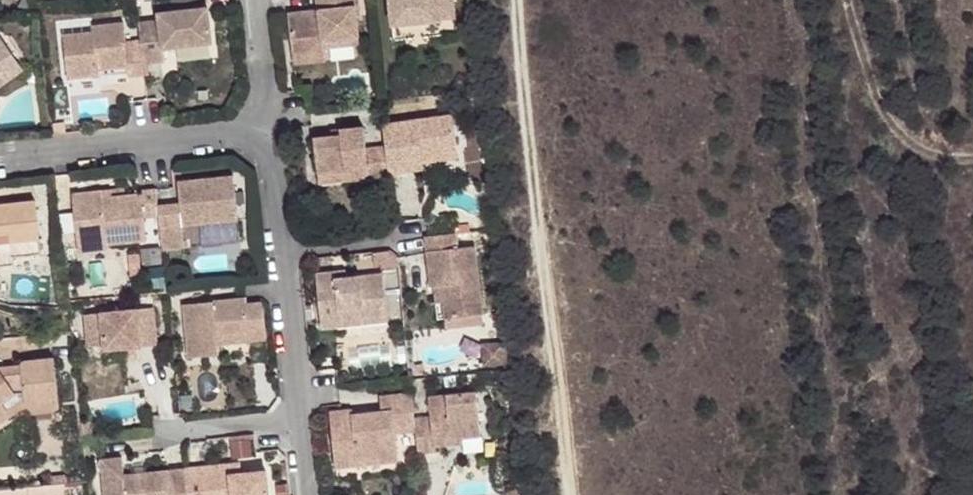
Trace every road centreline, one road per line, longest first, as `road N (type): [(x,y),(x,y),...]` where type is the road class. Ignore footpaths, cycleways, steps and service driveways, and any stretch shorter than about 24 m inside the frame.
road 1 (track): [(516,0),(566,494)]

